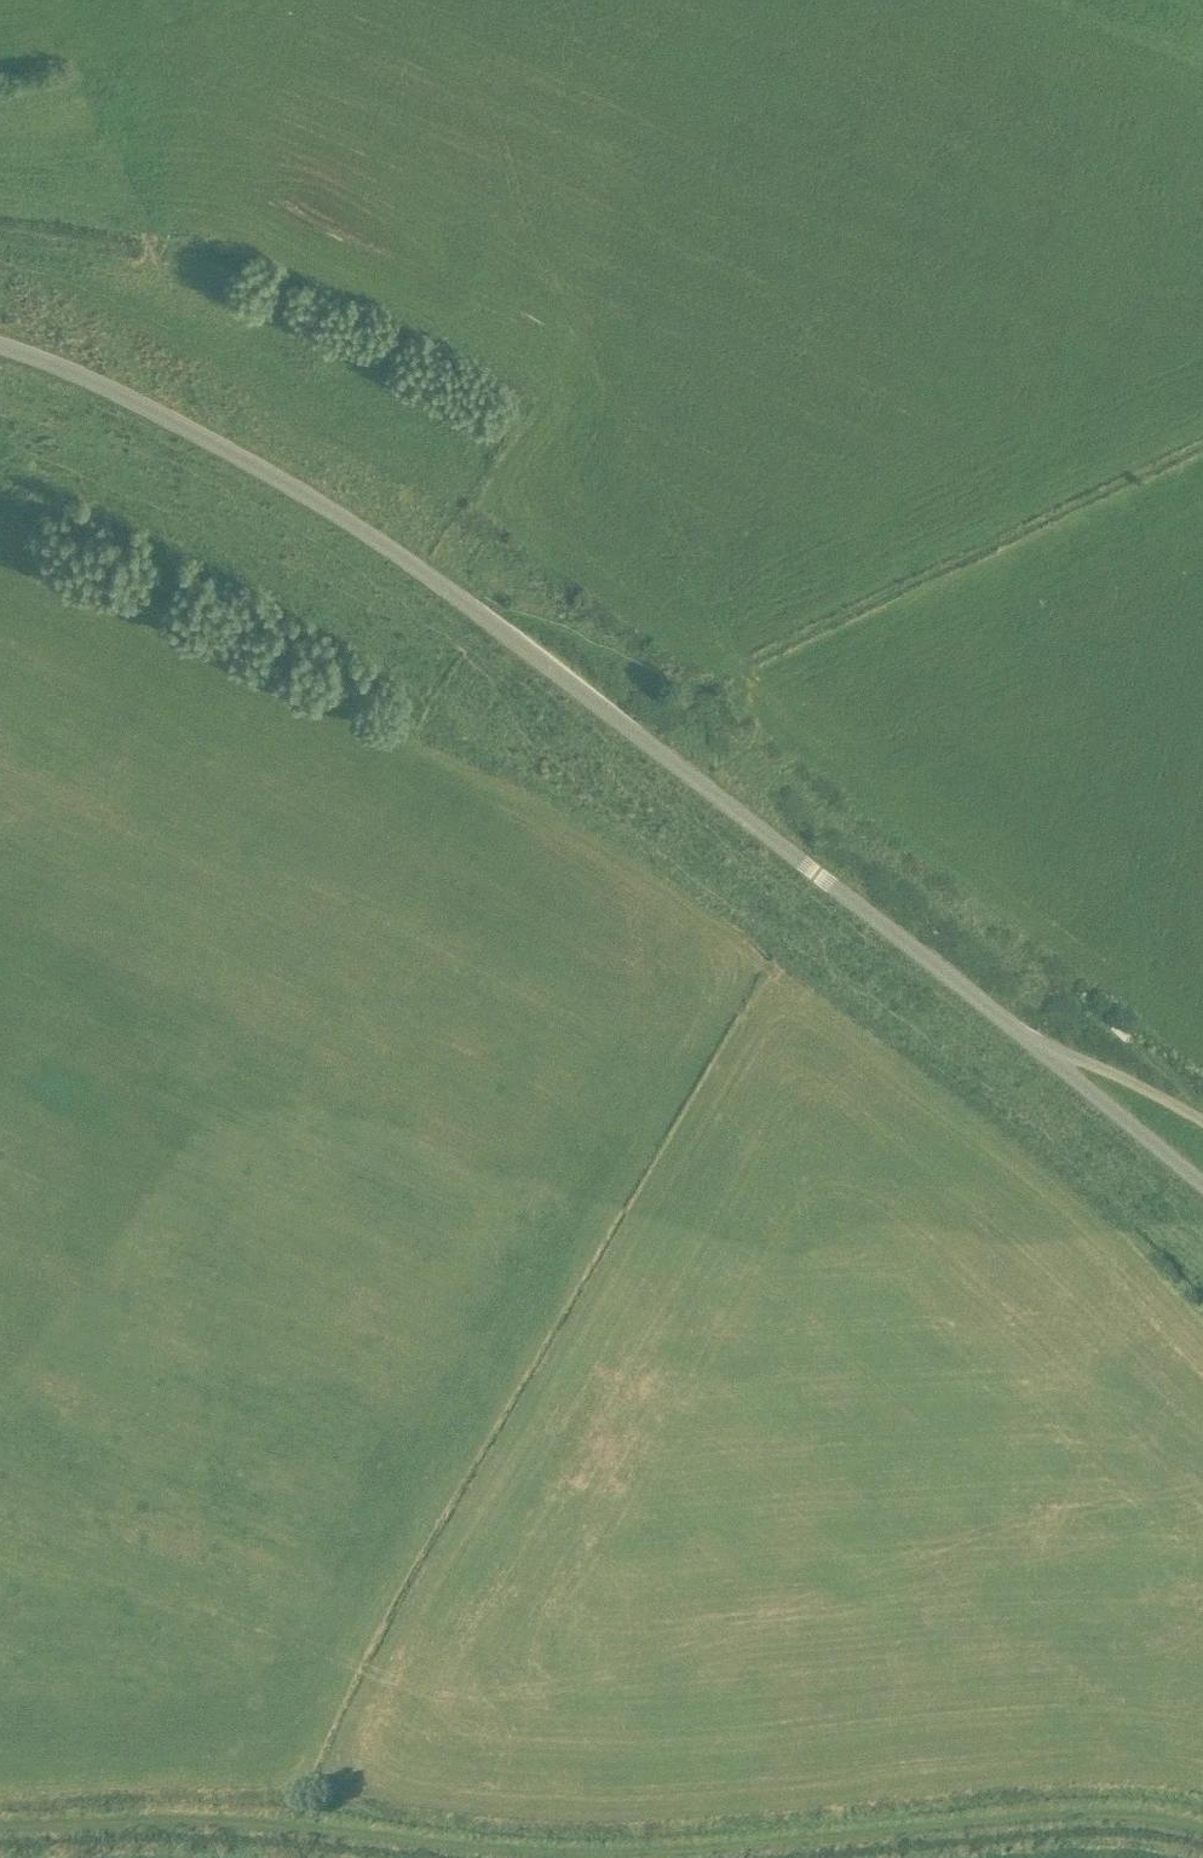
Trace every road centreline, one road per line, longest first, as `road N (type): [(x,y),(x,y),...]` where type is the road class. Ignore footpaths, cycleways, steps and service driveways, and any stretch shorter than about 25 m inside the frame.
road 1 (unclassified): [(1049,1054),(346,518),(128,397),(0,345)]
road 2 (track): [(1202,1804),(1171,1792),(645,1827),(404,1823),(302,1790),(176,1804),(0,1798)]
road 3 (unclassified): [(1202,1183),(1049,1054)]
road 4 (unclassified): [(1202,1119),(1090,1059),(1049,1054)]

